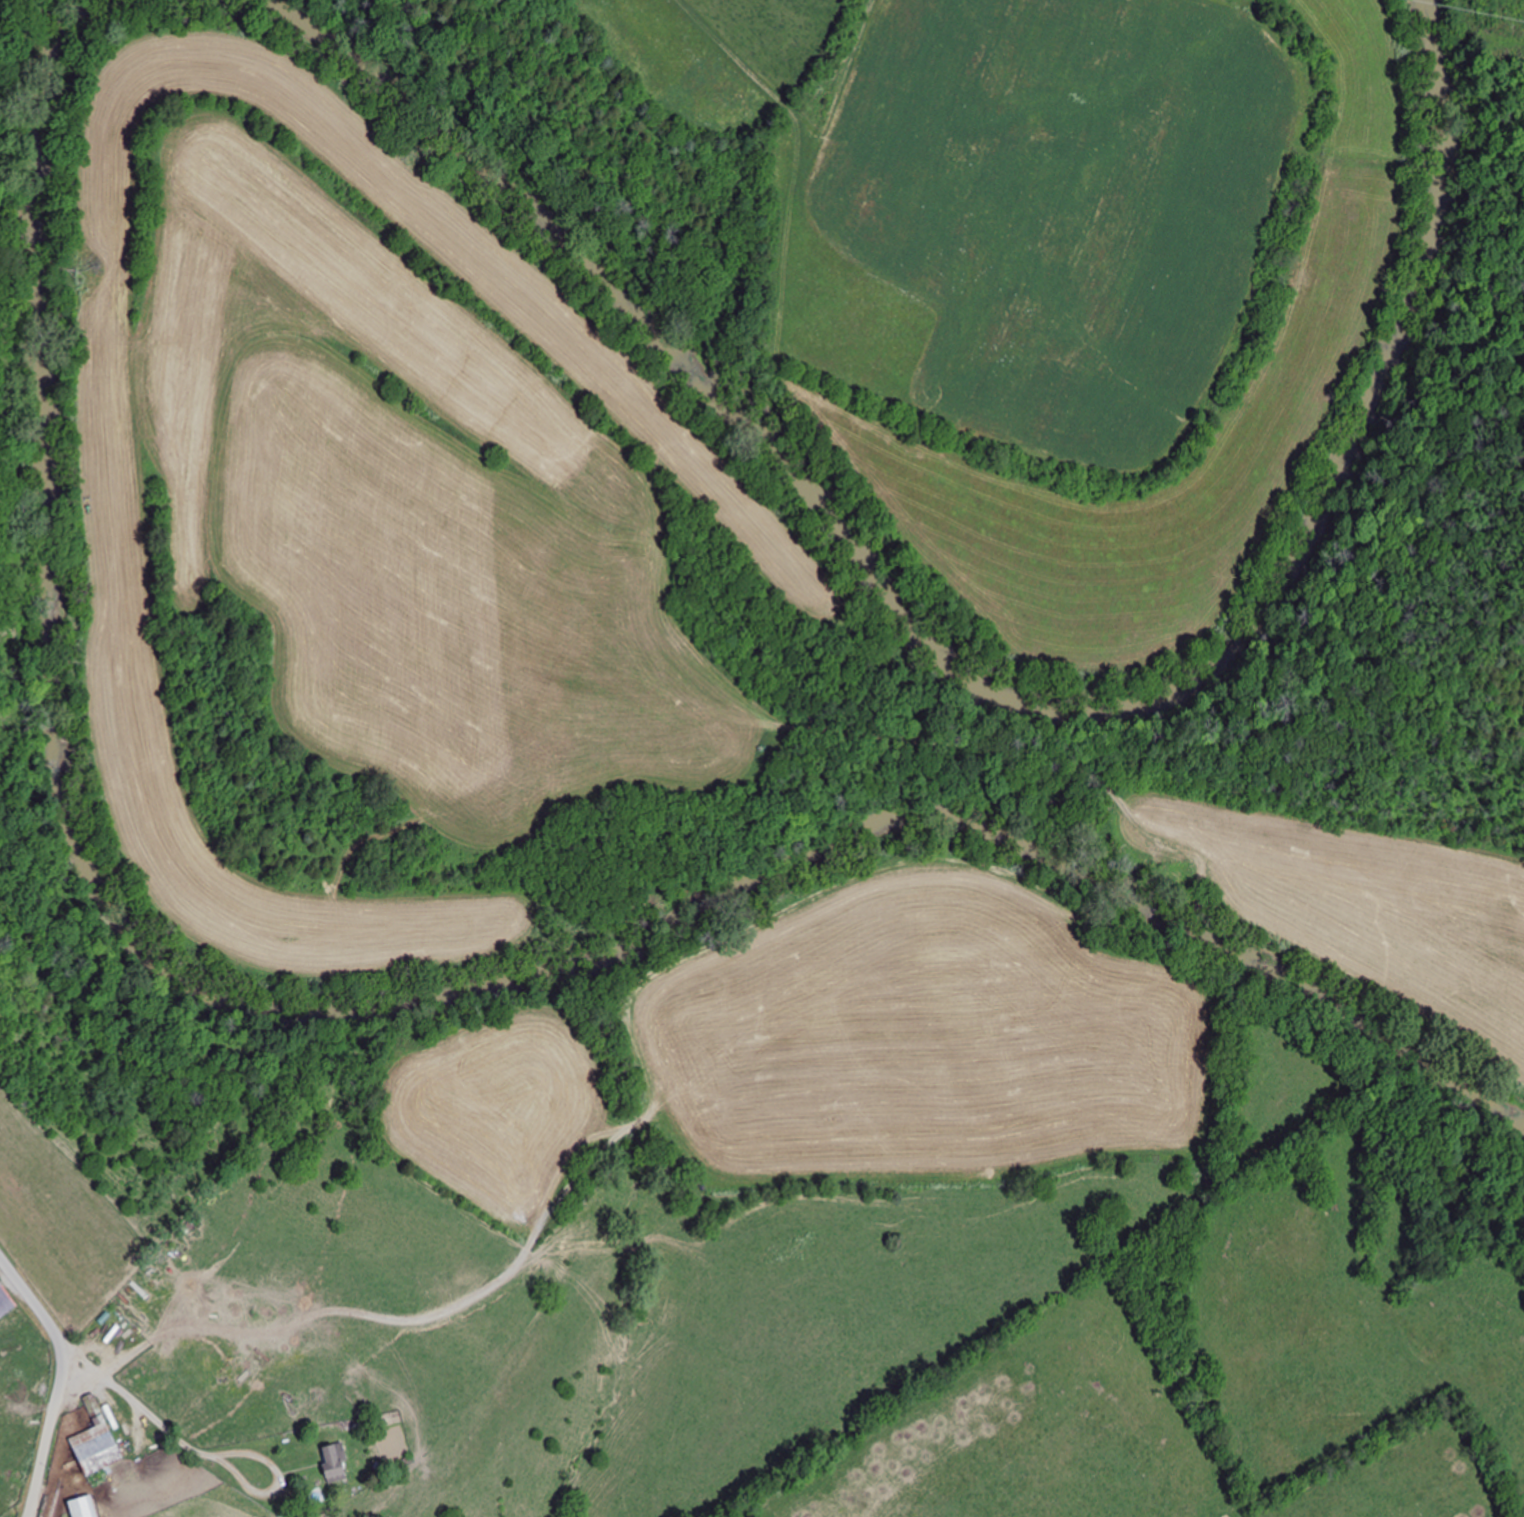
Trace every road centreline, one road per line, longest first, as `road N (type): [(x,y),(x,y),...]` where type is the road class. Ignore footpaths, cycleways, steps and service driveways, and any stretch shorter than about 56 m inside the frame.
road 1 (residential): [(28,1516),(61,1368),(50,1327),(0,1256)]

